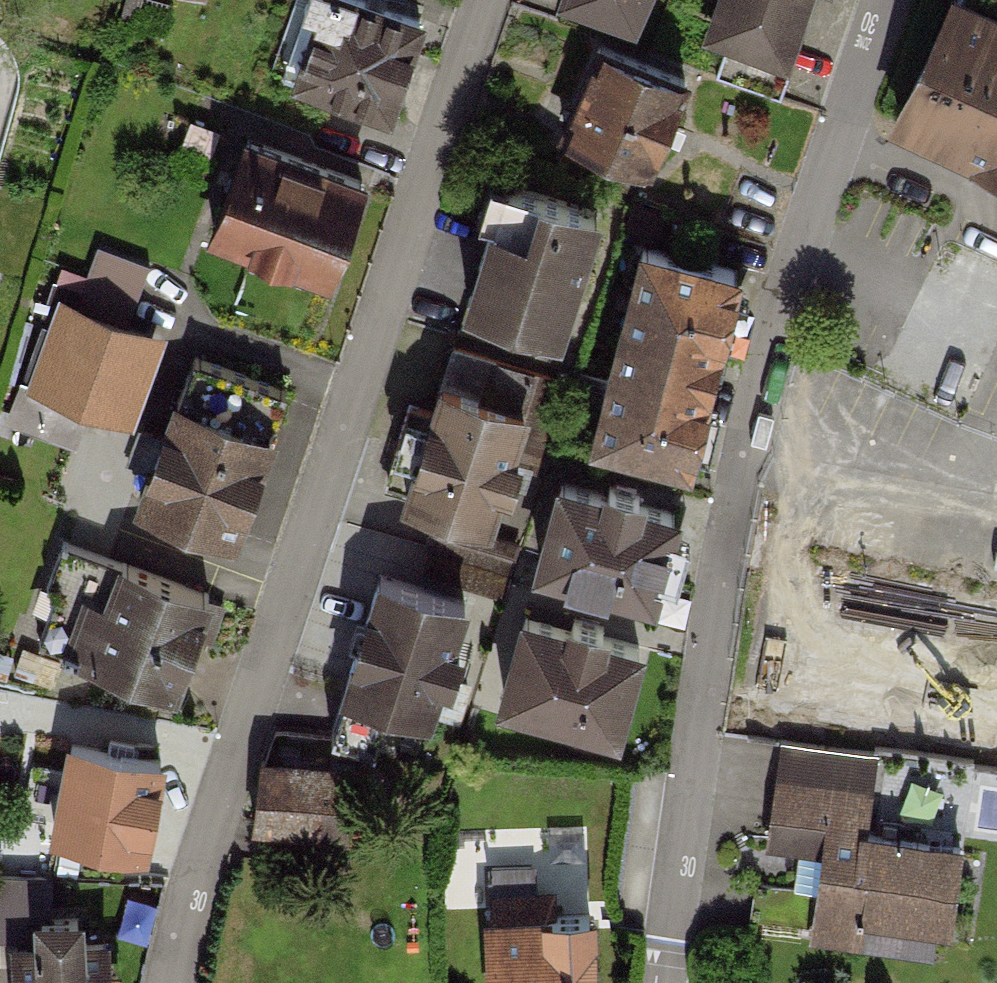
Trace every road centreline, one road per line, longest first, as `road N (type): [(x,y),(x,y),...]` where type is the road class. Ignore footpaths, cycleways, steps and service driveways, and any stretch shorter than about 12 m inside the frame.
road 1 (residential): [(168,982),(490,0)]
road 2 (residential): [(664,982),(703,661),(770,333),(888,0)]

